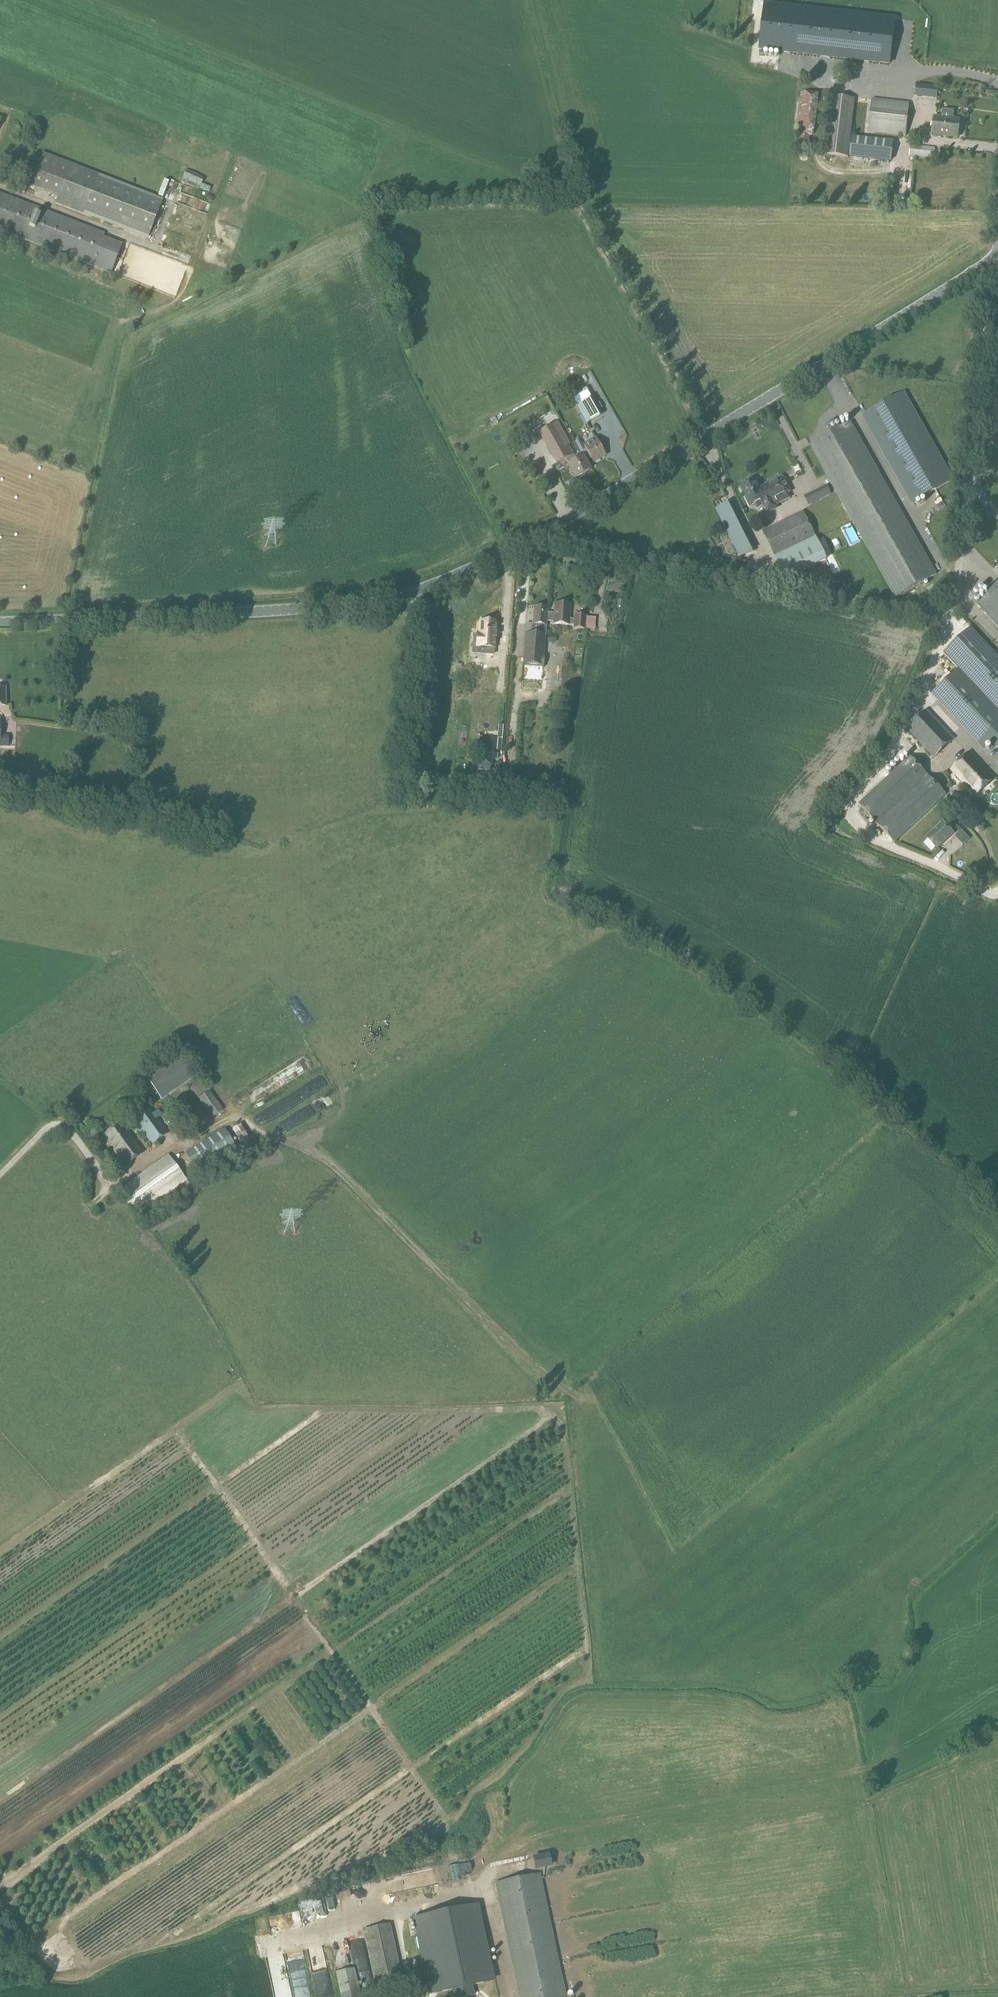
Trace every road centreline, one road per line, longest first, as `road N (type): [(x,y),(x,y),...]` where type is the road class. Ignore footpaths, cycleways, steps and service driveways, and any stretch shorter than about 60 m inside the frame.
road 1 (unclassified): [(0,619),(374,599),(487,565),(994,255)]
road 2 (track): [(997,893),(869,836),(852,799),(891,749),(943,636),(994,255)]

